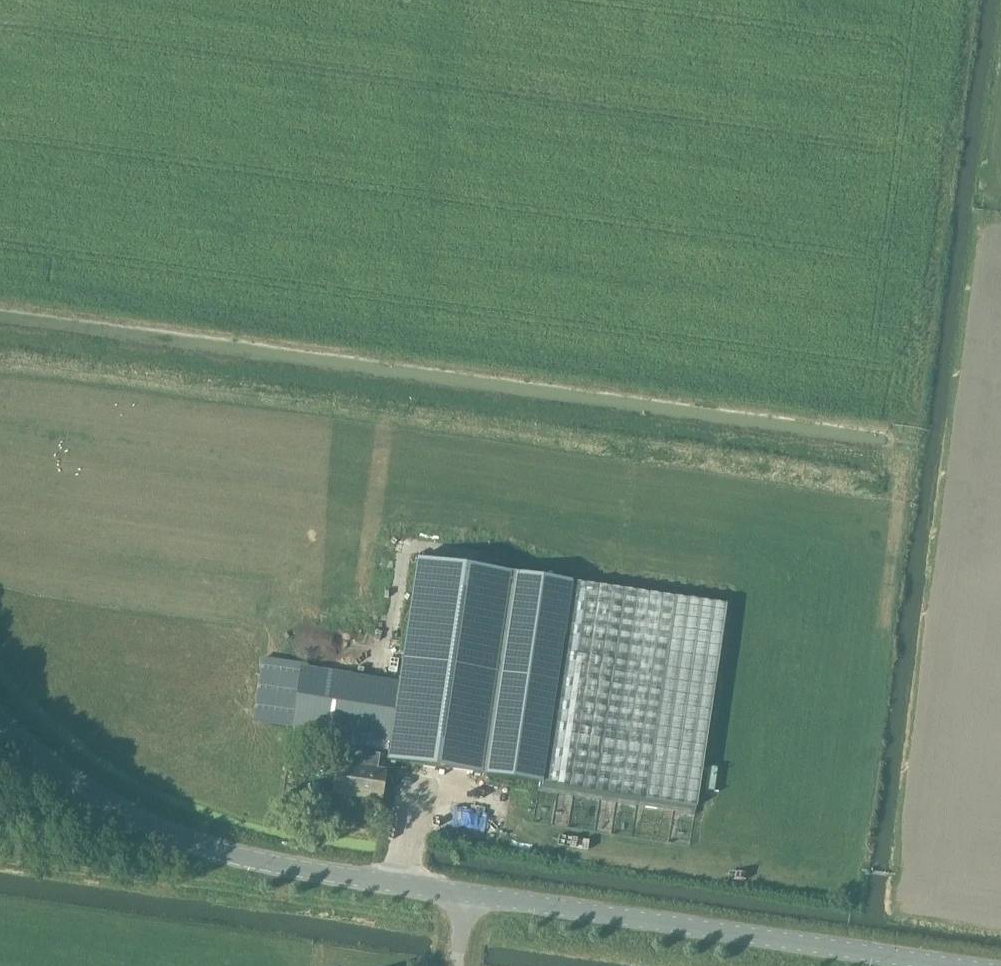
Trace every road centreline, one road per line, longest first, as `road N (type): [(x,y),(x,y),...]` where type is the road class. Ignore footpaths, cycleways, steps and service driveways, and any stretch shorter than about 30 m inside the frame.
road 1 (tertiary): [(949,965),(342,883),(164,839),(52,774),(0,721)]

